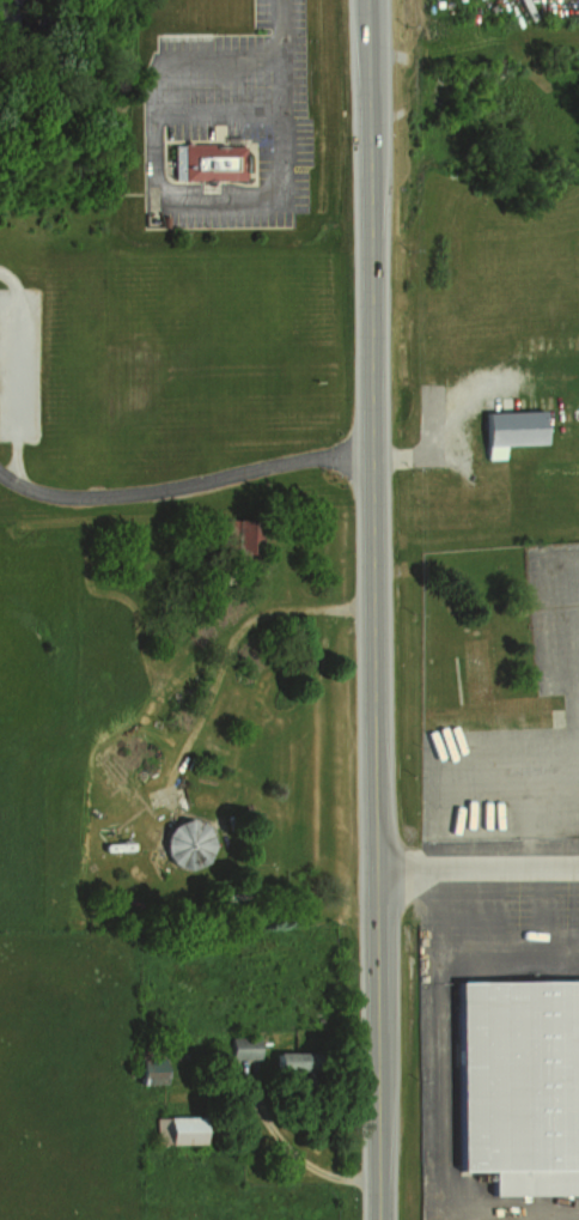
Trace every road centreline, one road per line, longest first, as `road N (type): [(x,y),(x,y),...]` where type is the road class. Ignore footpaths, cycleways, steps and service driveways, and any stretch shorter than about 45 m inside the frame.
road 1 (primary): [(377,1219),(382,1070),(364,0)]
road 2 (residential): [(367,442),(115,496),(22,480),(0,467)]

